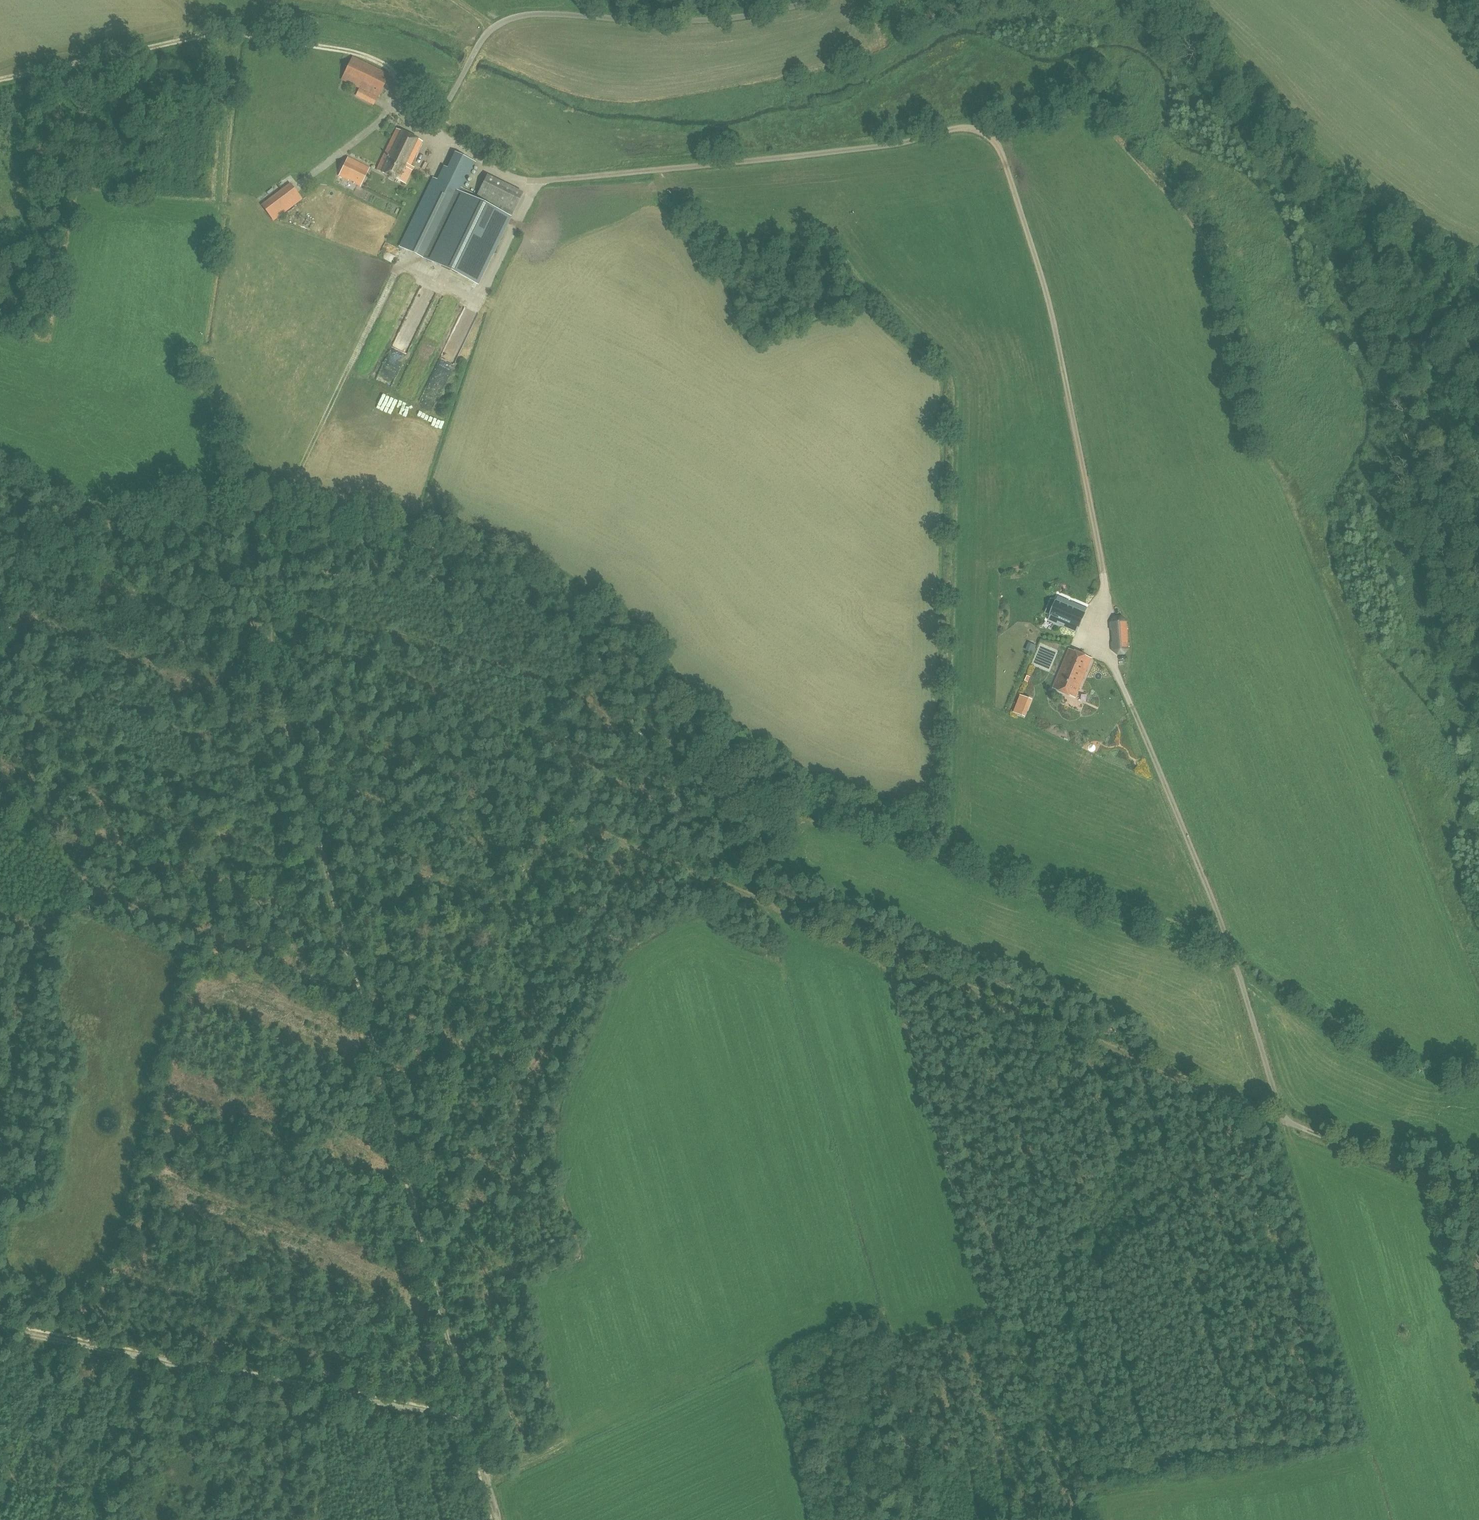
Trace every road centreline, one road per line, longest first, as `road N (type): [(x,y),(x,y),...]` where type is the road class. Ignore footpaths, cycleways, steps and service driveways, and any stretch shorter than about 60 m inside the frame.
road 1 (unclassified): [(1478,1203),(1283,1120),(1223,926),(1115,669),(1104,573),(1044,284),(996,140),(968,128),(889,147),(533,182),(434,131),(487,37),(515,19),(715,20),(816,0)]
road 2 (track): [(1283,1120),(576,825),(549,827),(414,1203),(472,1422)]
road 3 (track): [(414,1203),(268,631),(246,611),(51,531),(0,493)]
road 4 (track): [(136,561),(223,558),(303,577),(431,574),(525,601),(595,653),(631,709),(695,848),(700,877)]
road 5 (track): [(402,1407),(0,1329)]
road 6 (track): [(0,82),(230,35),(354,53)]

